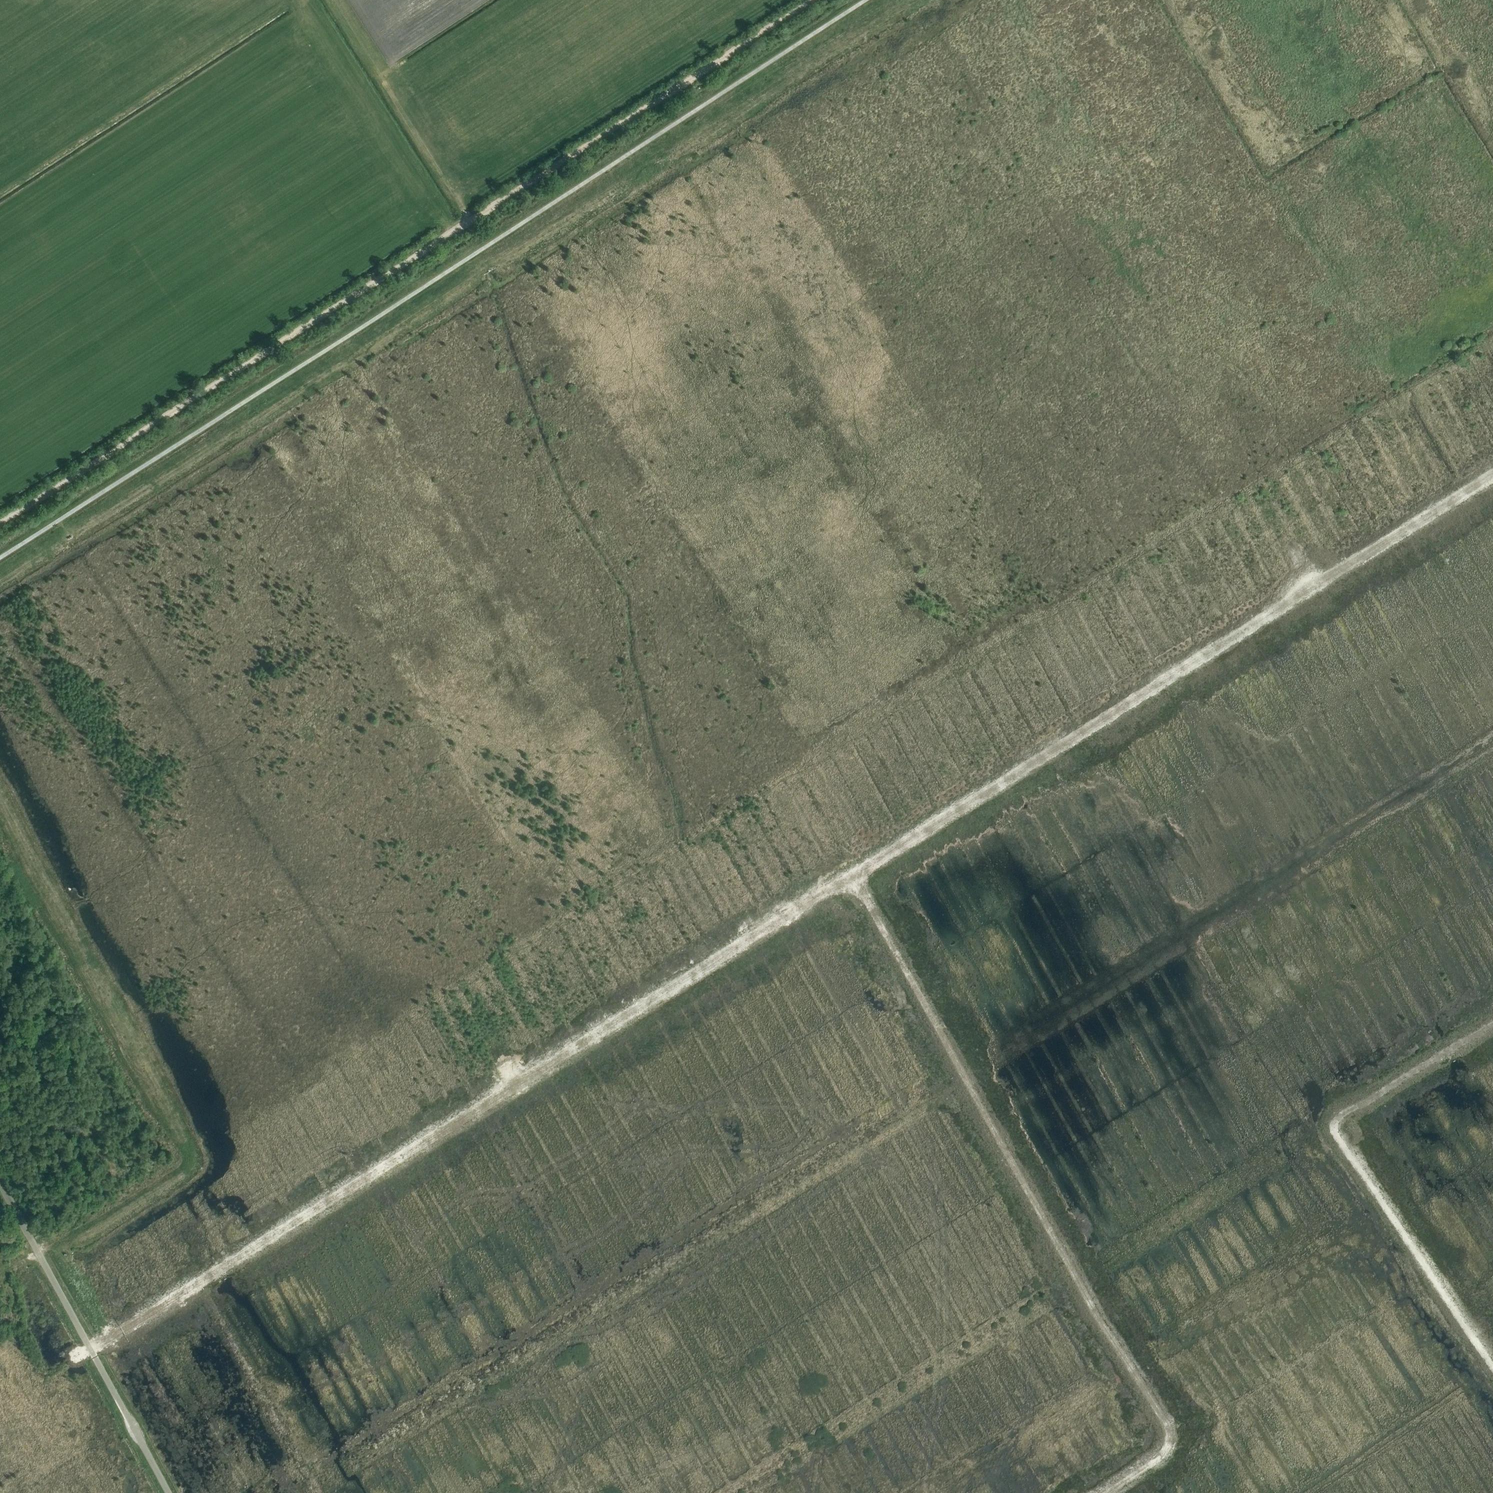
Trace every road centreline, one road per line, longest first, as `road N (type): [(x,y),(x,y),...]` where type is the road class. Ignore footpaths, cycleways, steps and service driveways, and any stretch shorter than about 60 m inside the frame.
road 1 (track): [(813,0),(0,524)]
road 2 (tertiary): [(169,1492),(0,1182)]

